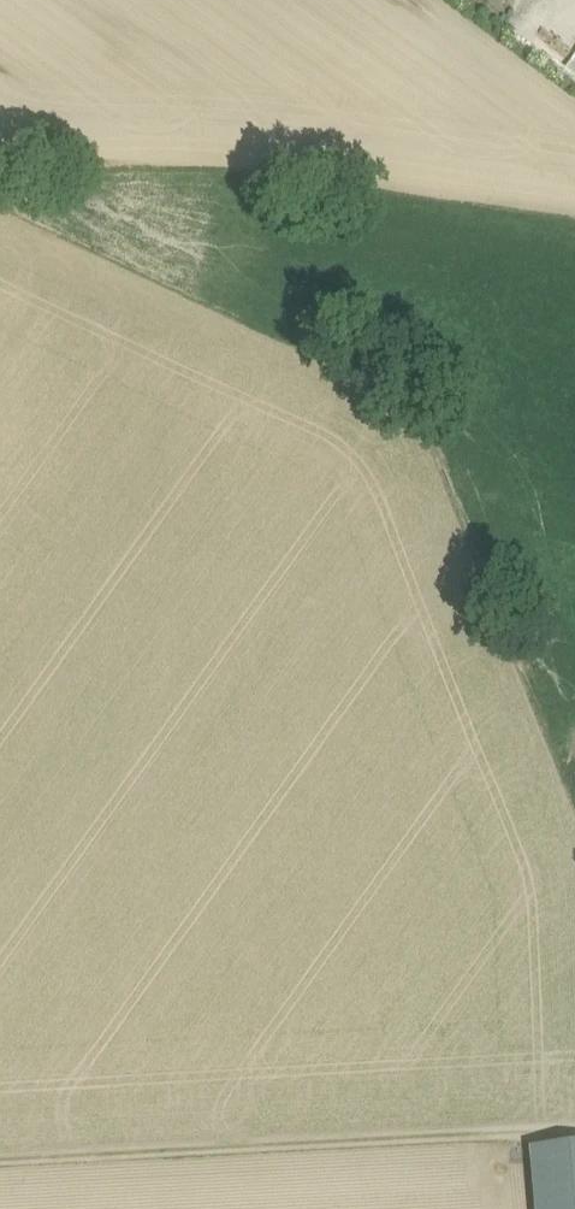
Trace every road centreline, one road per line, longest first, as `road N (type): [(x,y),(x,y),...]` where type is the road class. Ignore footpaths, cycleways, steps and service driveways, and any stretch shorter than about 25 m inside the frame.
road 1 (track): [(574,1127),(0,1161)]

